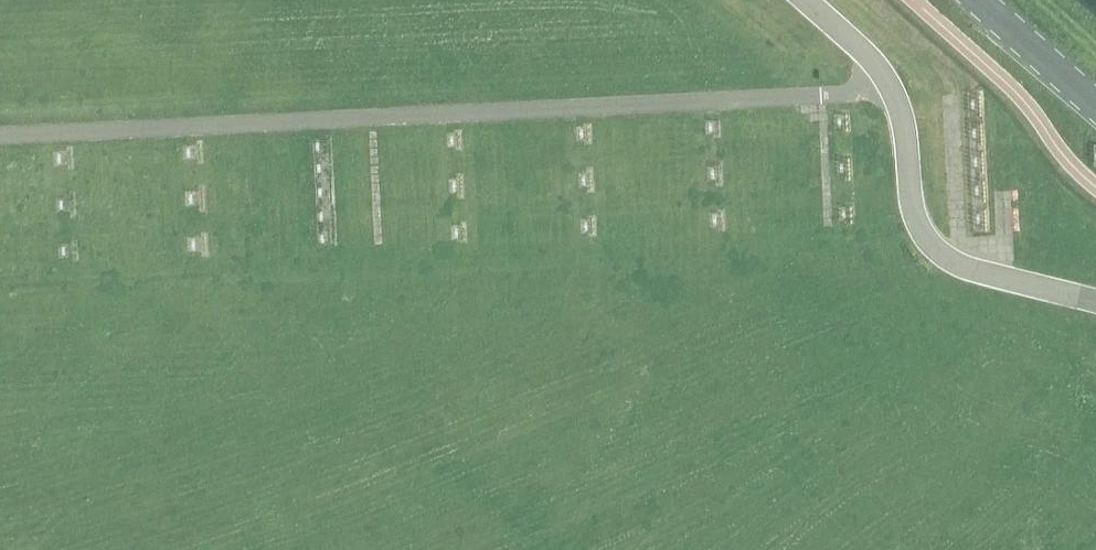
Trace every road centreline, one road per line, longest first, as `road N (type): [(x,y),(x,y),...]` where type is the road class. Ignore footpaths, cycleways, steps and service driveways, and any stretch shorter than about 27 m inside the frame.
road 1 (tertiary): [(1095,108),(975,0)]

